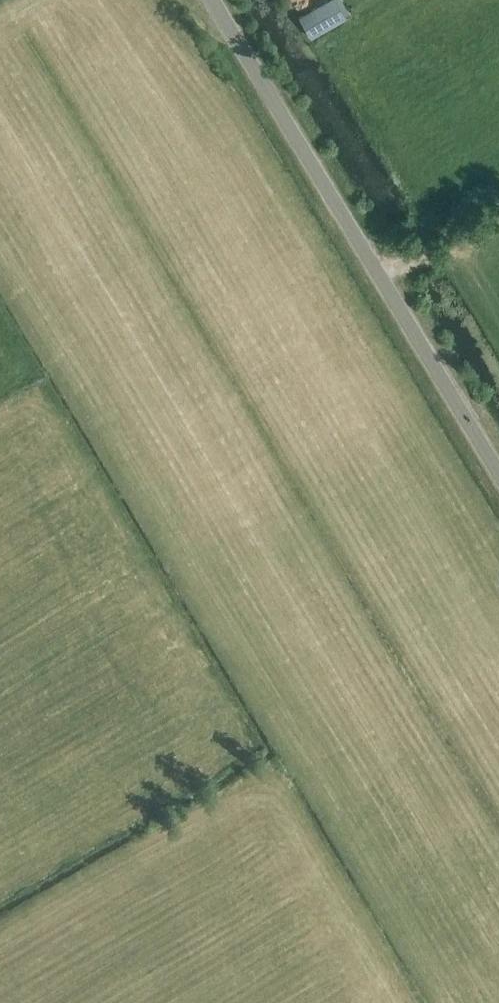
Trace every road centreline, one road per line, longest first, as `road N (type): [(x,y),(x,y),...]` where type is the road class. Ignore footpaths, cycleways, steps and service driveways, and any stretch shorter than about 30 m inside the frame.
road 1 (unclassified): [(498,465),(212,0)]

